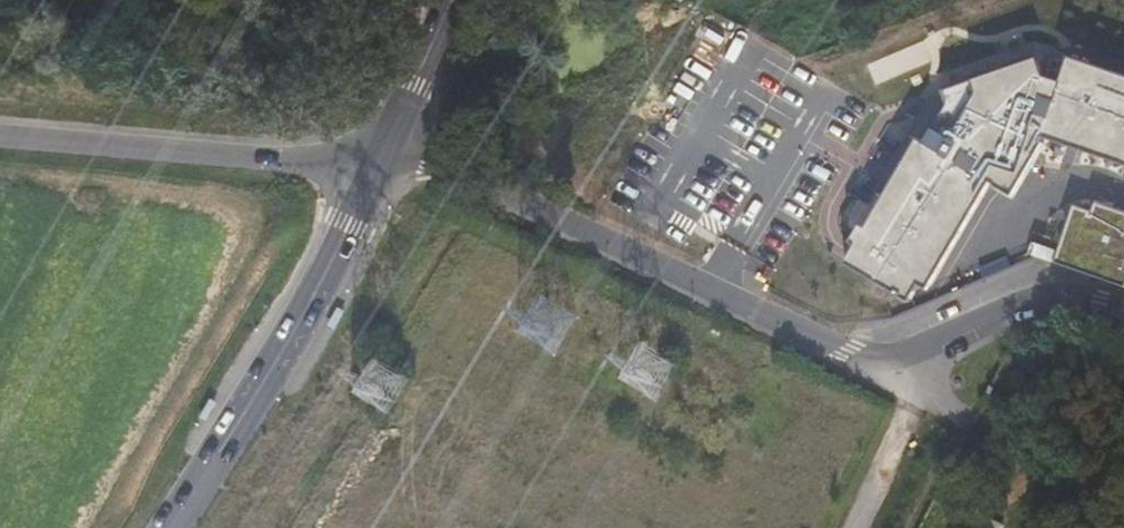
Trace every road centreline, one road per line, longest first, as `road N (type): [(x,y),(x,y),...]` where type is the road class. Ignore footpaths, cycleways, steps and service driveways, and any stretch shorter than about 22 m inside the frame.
road 1 (residential): [(1123,306),(1064,294),(1027,299),(910,352),(841,352),(382,161)]
road 2 (primary): [(169,527),(299,323),(382,161)]
road 3 (unclassified): [(0,133),(382,161)]
road 4 (track): [(904,527),(962,410),(912,385),(910,352)]
road 5 (primary): [(382,161),(455,0)]
road 6 (track): [(962,410),(1020,436),(1029,454),(1008,518)]

